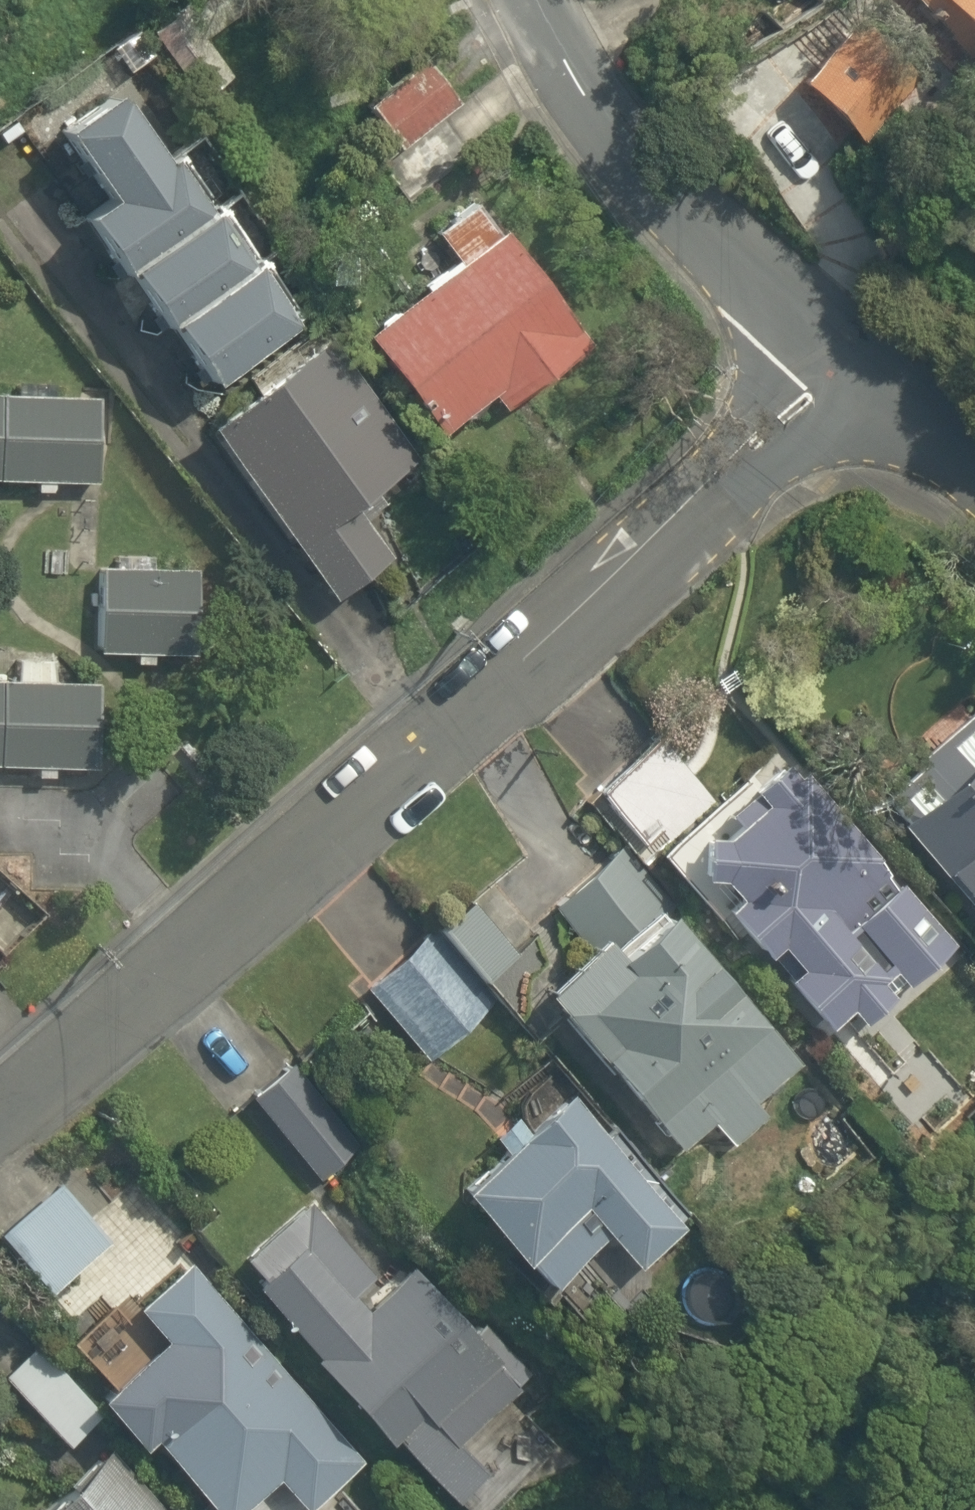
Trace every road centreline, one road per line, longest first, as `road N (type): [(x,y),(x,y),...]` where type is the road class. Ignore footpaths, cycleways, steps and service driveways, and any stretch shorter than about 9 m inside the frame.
road 1 (residential): [(0,1124),(861,359)]
road 2 (residential): [(544,0),(629,130),(861,359)]
road 3 (residential): [(861,359),(974,451)]

